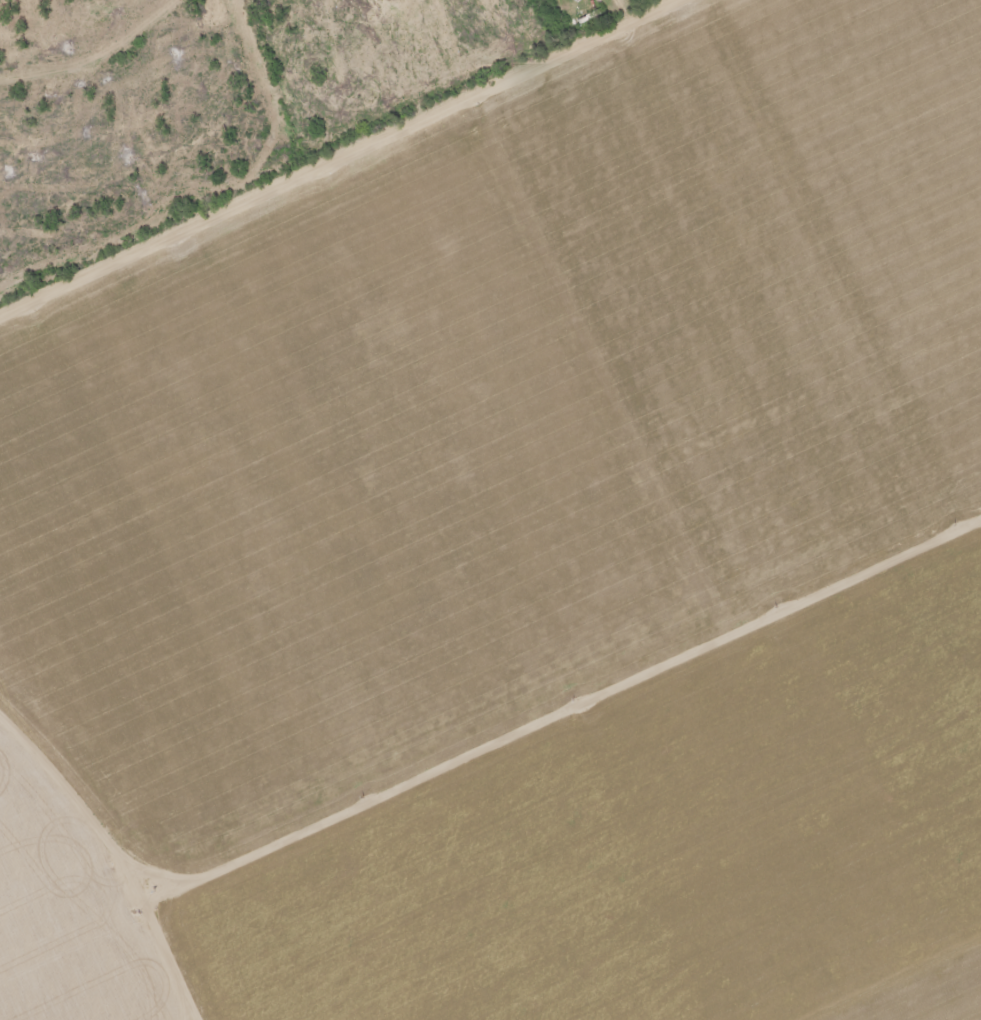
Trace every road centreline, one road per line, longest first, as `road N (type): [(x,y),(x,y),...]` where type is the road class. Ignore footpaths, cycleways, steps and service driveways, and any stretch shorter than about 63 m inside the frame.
road 1 (track): [(0,907),(96,860),(126,861),(157,891),(199,876),(638,663),(377,137),(679,0)]

